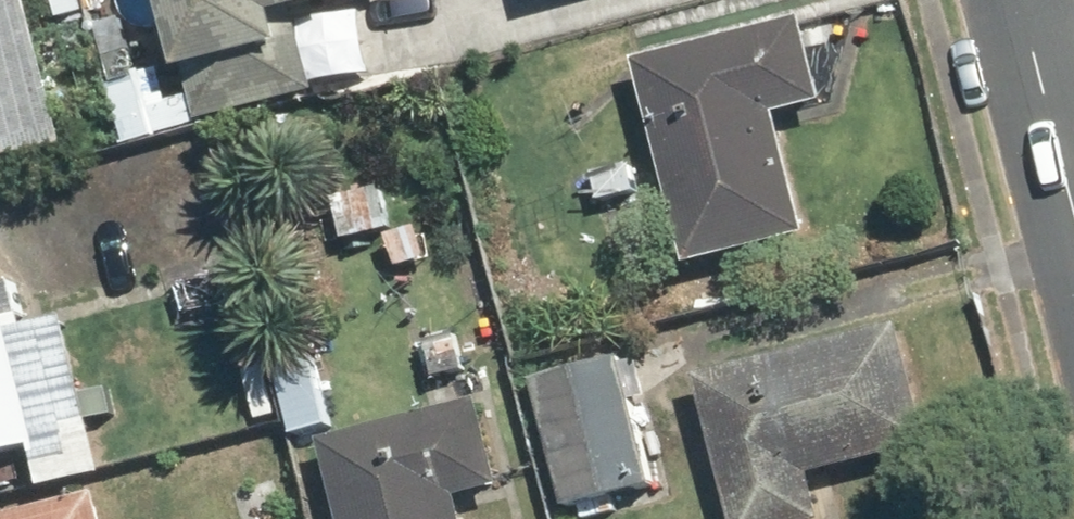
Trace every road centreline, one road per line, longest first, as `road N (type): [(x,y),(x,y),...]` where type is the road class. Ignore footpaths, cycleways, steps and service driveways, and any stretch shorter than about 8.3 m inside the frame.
road 1 (residential): [(1073,222),(1019,0)]

